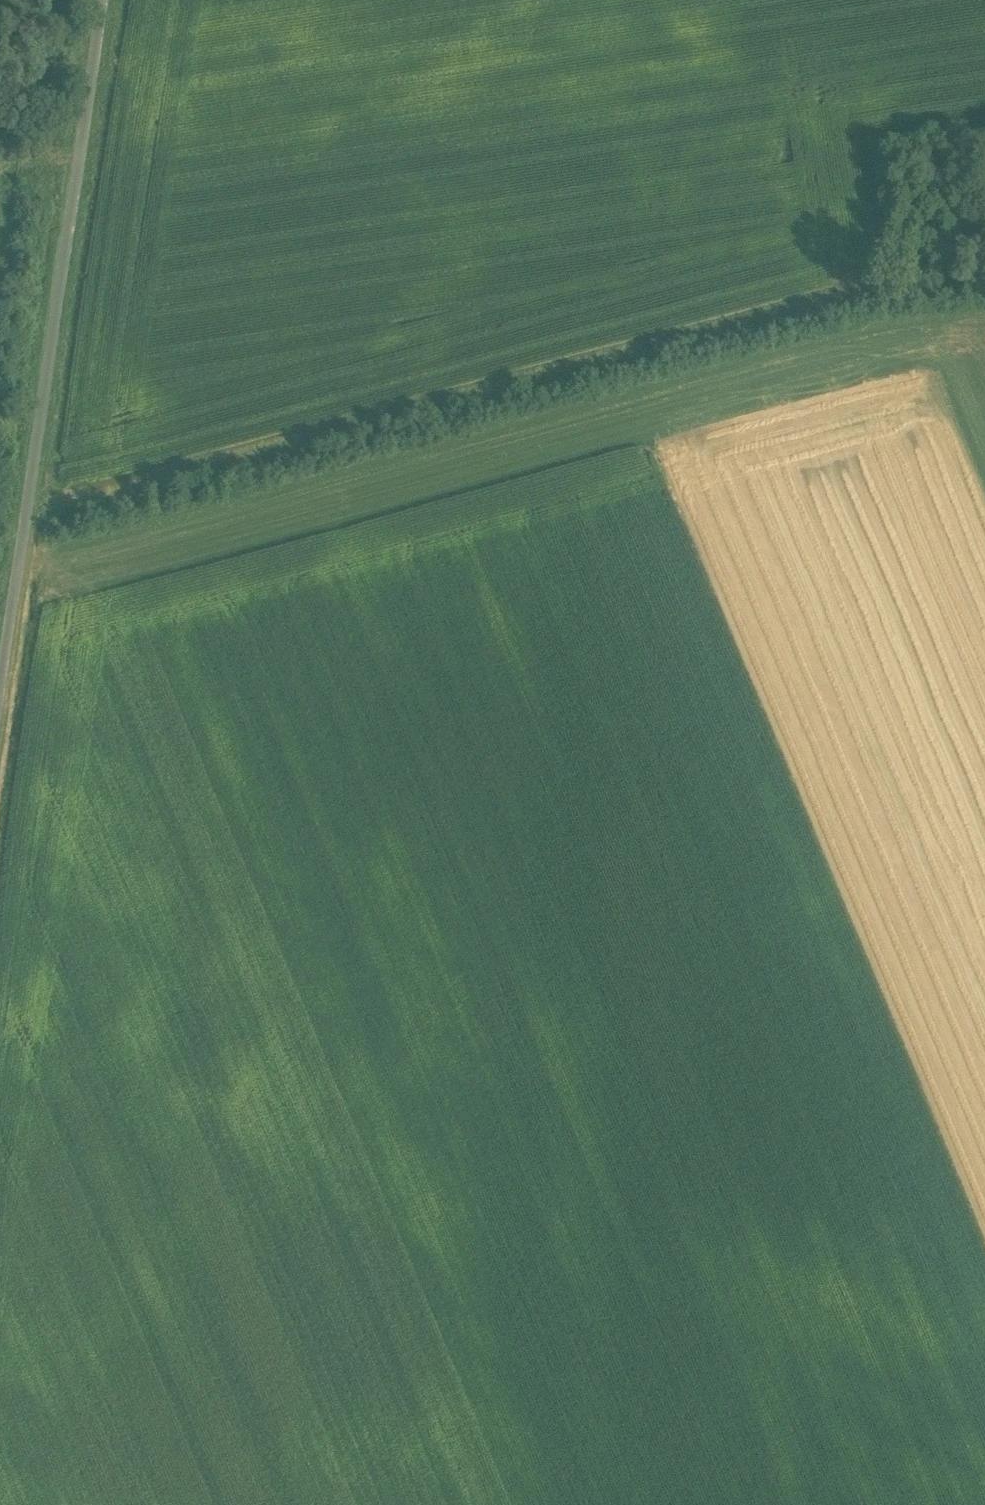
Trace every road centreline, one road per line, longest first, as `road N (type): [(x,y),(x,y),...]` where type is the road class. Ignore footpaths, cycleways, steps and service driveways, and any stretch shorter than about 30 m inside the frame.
road 1 (unclassified): [(106,0),(0,697)]

